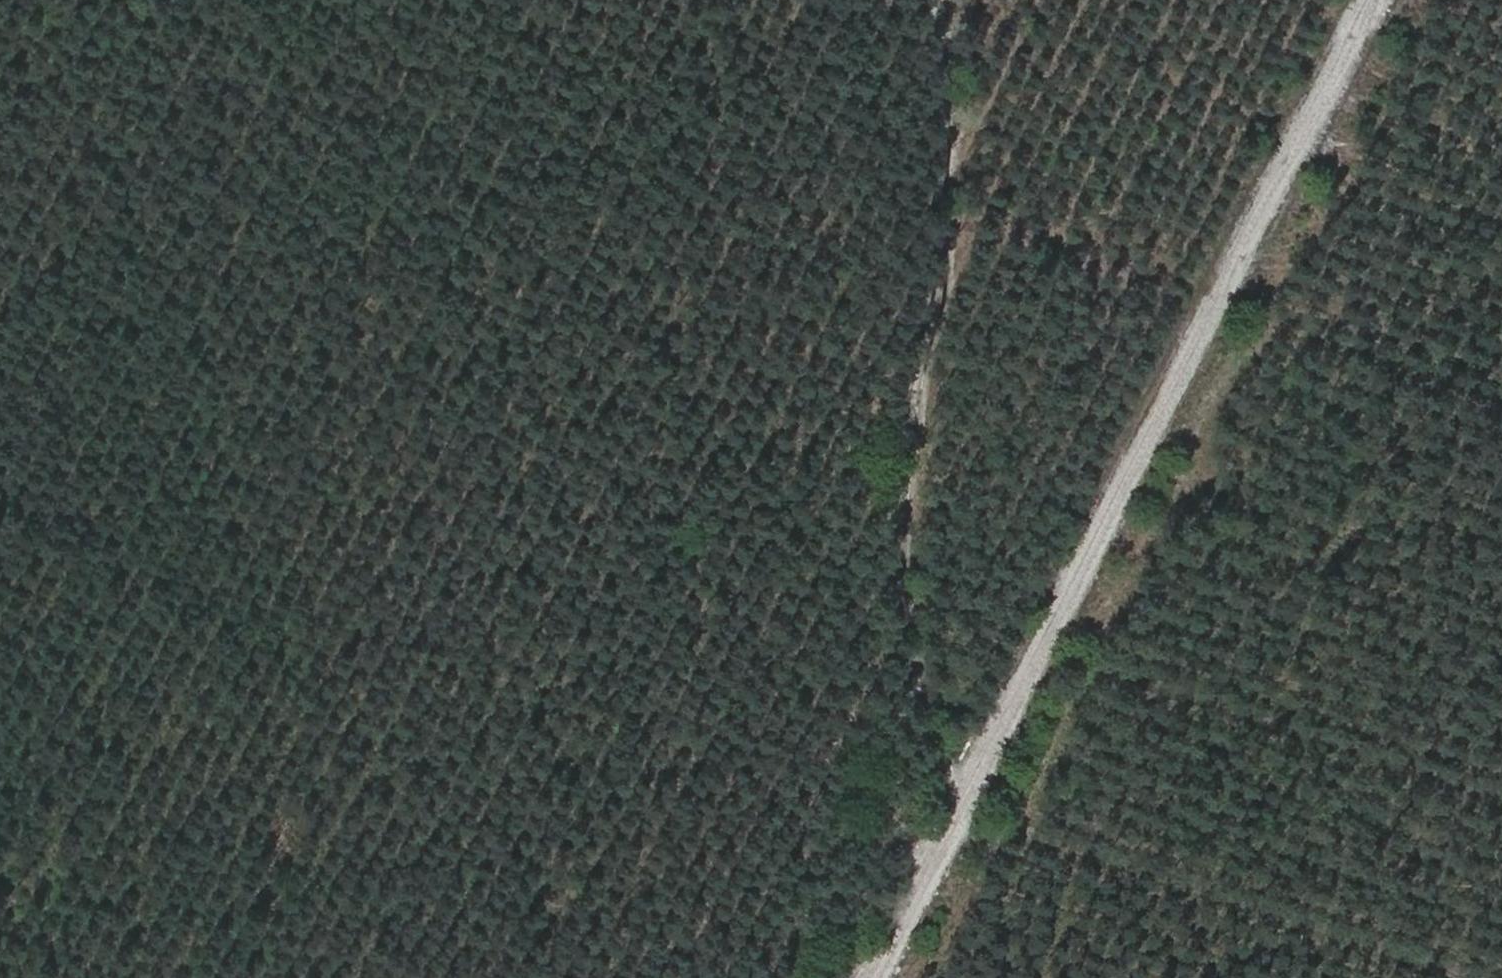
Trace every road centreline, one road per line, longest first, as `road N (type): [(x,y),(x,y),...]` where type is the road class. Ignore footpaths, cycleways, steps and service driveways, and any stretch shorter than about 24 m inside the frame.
road 1 (track): [(1376,0),(878,977)]

